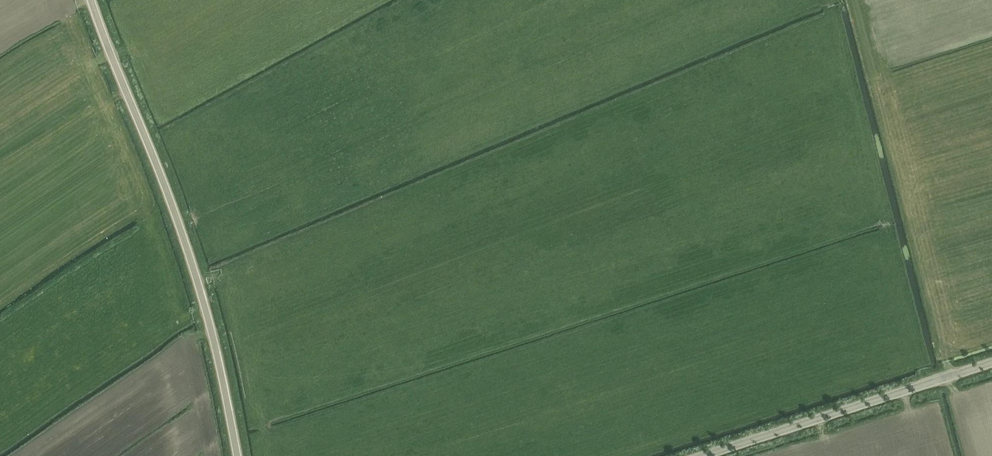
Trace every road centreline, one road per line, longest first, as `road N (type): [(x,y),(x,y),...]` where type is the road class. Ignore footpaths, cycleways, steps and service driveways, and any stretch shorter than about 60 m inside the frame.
road 1 (tertiary): [(237,455),(193,276),(90,0)]
road 2 (tertiary): [(705,455),(991,363)]

